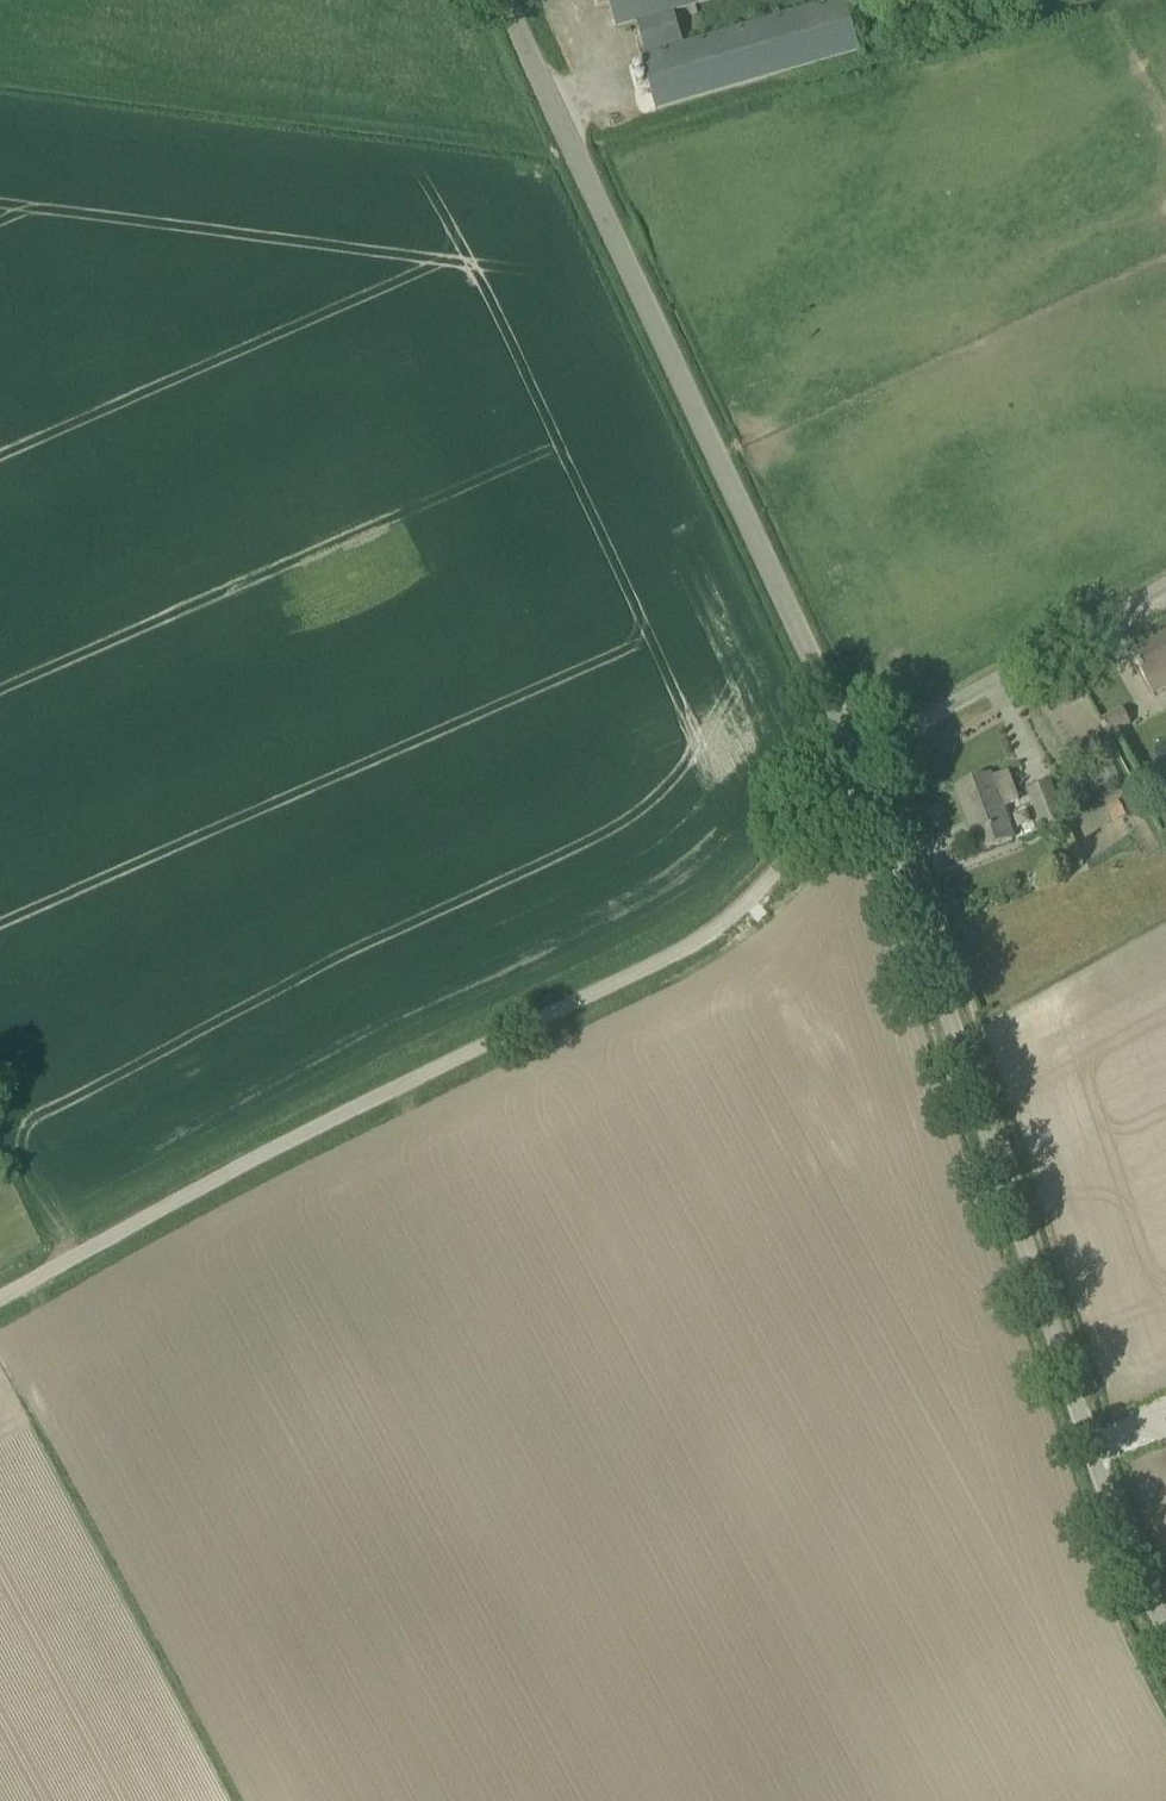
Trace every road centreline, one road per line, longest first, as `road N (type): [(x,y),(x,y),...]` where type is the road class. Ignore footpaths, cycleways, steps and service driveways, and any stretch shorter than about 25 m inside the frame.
road 1 (unclassified): [(0,1297),(695,944),(757,895),(827,816),(850,757)]
road 2 (unclassified): [(1165,1625),(850,757)]
road 3 (unclassified): [(850,757),(495,0)]
road 4 (unclassified): [(850,757),(1165,582)]

